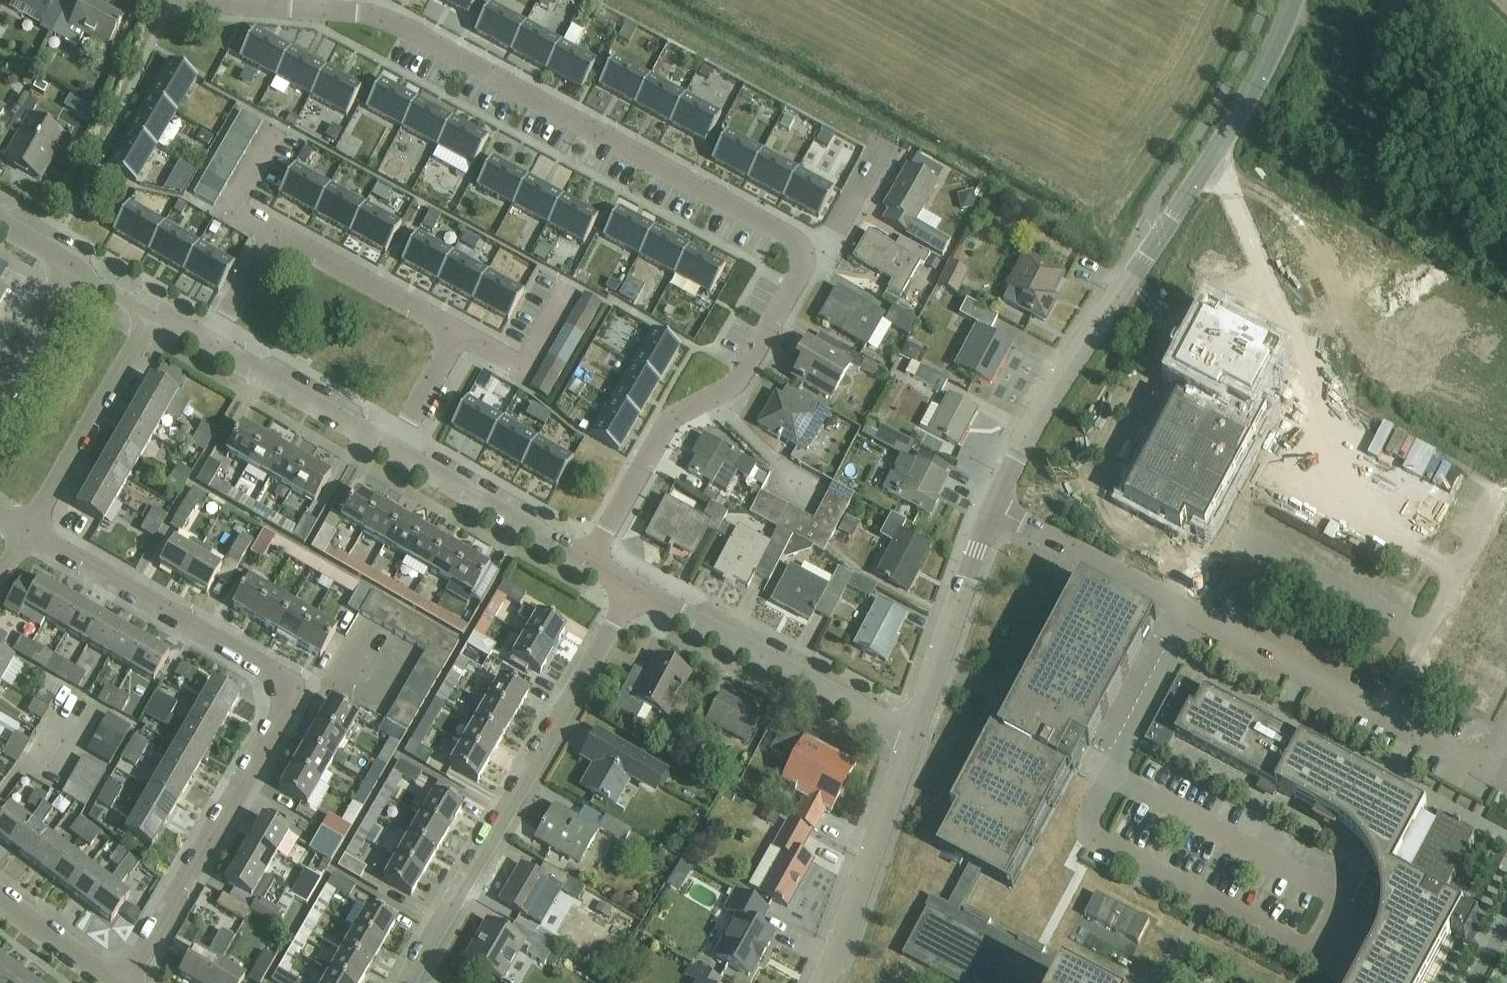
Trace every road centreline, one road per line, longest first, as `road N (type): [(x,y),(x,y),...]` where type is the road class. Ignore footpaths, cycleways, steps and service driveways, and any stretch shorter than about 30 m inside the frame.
road 1 (residential): [(807,255),(388,20),(323,10)]
road 2 (residential): [(1194,617),(1314,375),(1218,148)]
road 3 (residential): [(413,982),(637,592)]
road 4 (residential): [(994,508),(1041,418),(1218,148)]
road 5 (residential): [(1486,769),(1194,617)]
road 6 (residential): [(132,982),(295,699)]
road 7 (residential): [(295,699),(291,683),(31,532)]
road 8 (residential): [(917,738),(637,592)]
road 9 (residential): [(825,982),(917,738)]
road 10 (residential): [(31,532),(155,312)]
road 11 (residential): [(917,738),(994,508)]
road 12 (residential): [(1194,617),(994,508)]
road 13 (residential): [(589,562),(397,447)]
road 14 (residential): [(397,447),(211,343)]
road 15 (residential): [(271,234),(458,329)]
road 16 (residential): [(589,562),(669,421),(708,397)]
road 17 (residential): [(708,397),(739,380),(807,255)]
road 18 (residential): [(1194,617),(1109,773)]
road 19 (residential): [(1218,148),(1295,0)]
road 20 (residential): [(0,398),(75,262)]
road 21 (residential): [(118,982),(0,894)]
road 22 (residential): [(708,397),(810,495)]
road 23 (residential): [(278,128),(233,209),(271,234)]
road 24 (residential): [(807,255),(836,231),(884,145)]
road 25 (residential): [(397,447),(458,329)]
road 26 (residential): [(323,10),(197,1)]
road 27 (residential): [(211,343),(271,234)]

